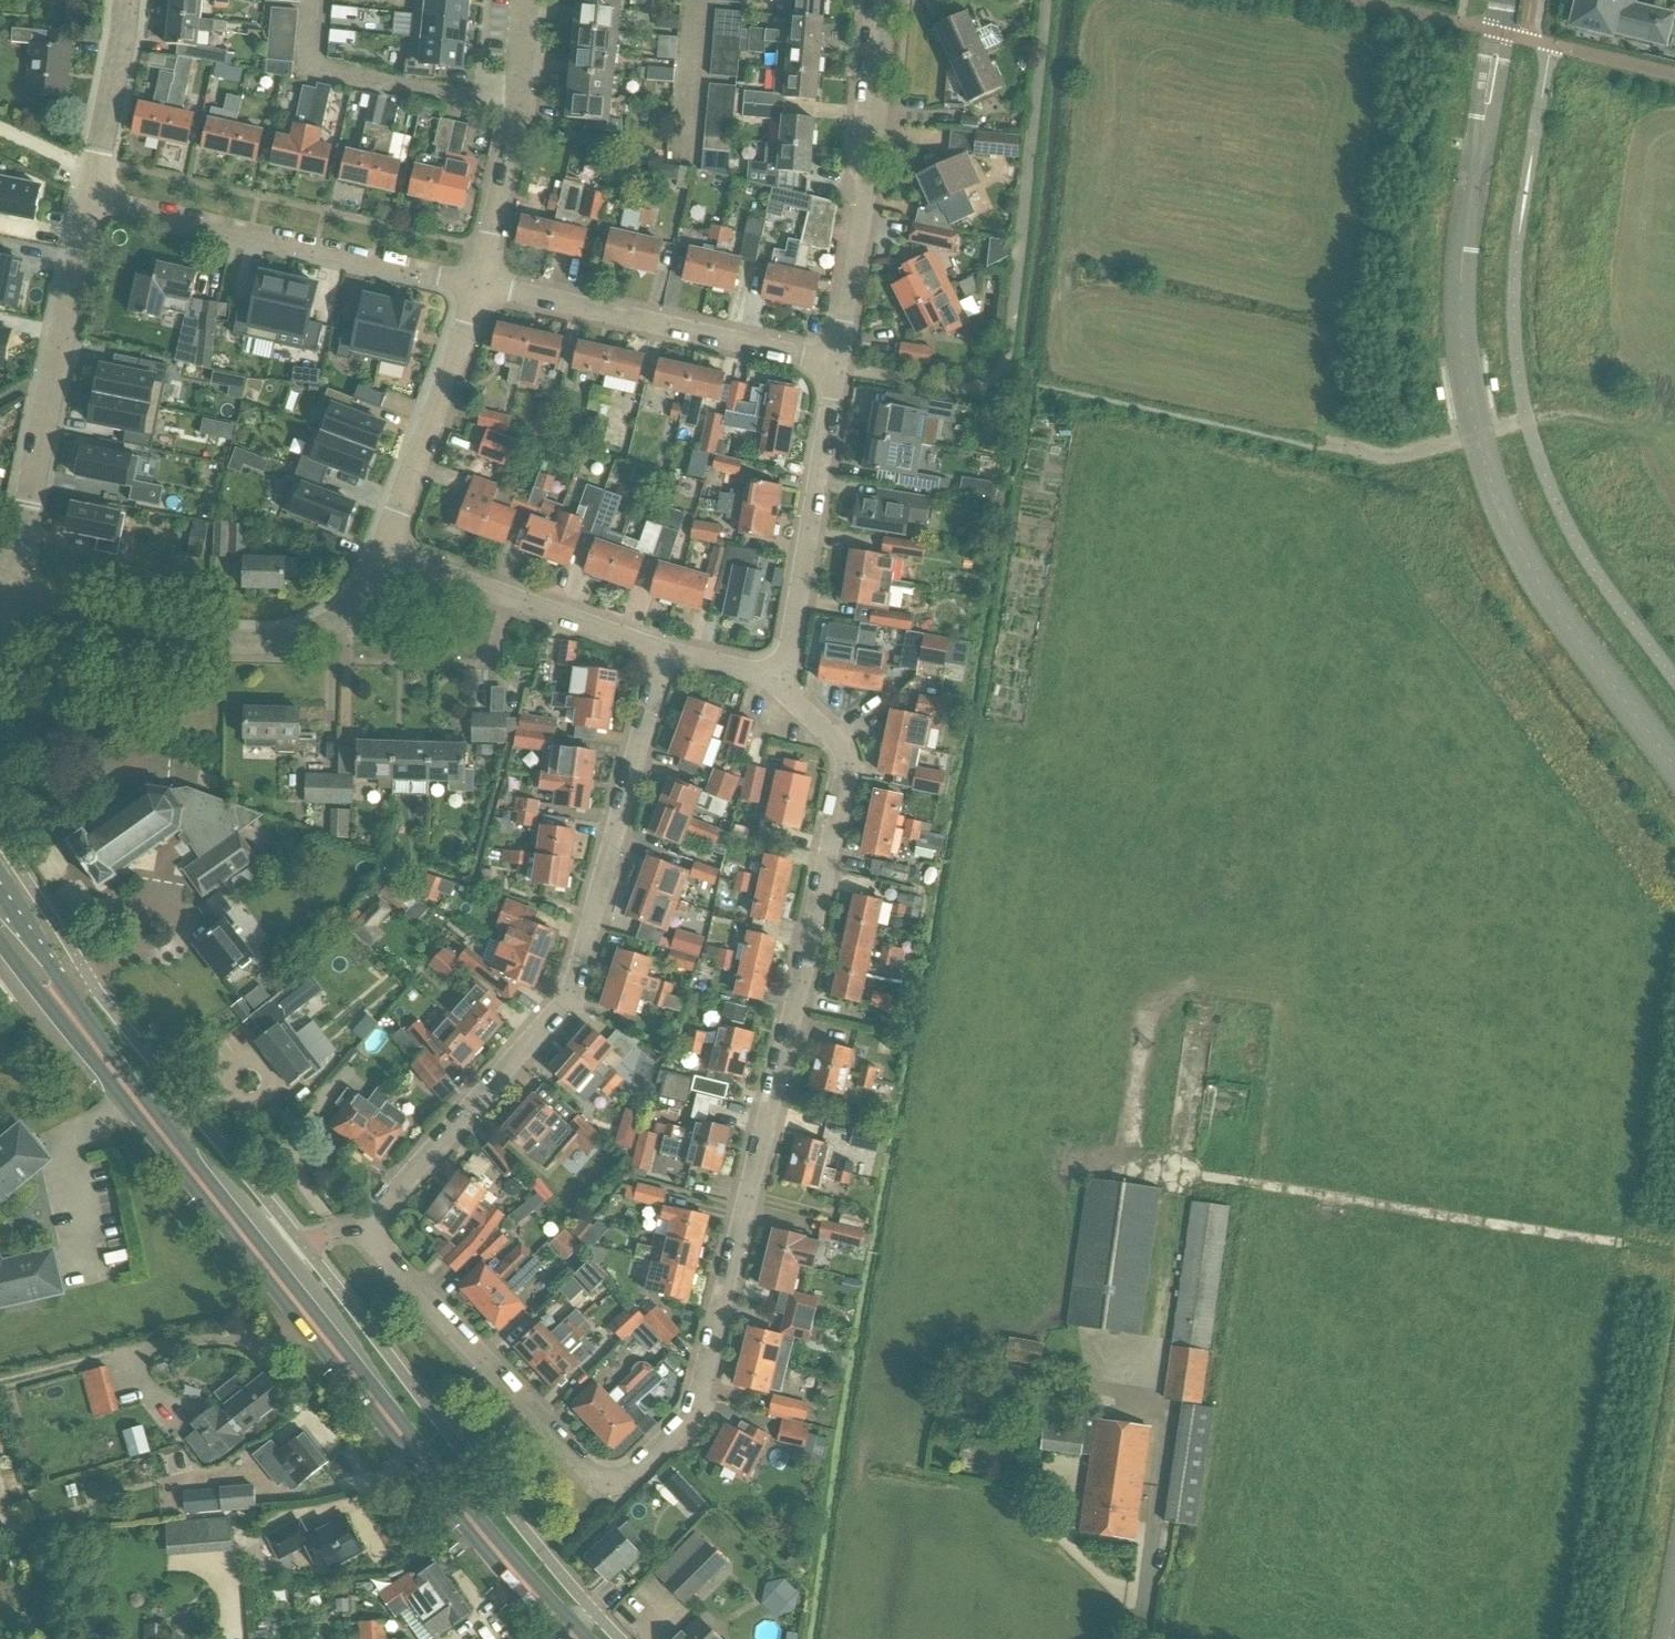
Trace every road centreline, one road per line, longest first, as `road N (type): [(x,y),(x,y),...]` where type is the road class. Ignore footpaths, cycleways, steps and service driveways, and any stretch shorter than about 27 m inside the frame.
road 1 (residential): [(381,1209),(369,1226),(406,1279),(592,1472),(619,1479),(632,1473),(696,1407),(847,755),(785,678)]
road 2 (primary): [(579,1638),(527,1586),(258,1254),(0,917)]
road 3 (residential): [(381,1209),(566,996),(666,651)]
road 4 (residential): [(1047,0),(1003,361),(983,381),(962,387),(836,365)]
road 5 (tertiary): [(3,573),(93,628),(188,644),(262,643),(329,627),(369,587),(387,551)]
road 6 (residential): [(479,283),(90,197)]
road 7 (residential): [(90,197),(22,527),(3,573)]
road 8 (residential): [(836,365),(870,176),(886,0)]
road 9 (residential): [(836,365),(479,283)]
road 10 (residential): [(785,678),(836,365)]
road 11 (residential): [(666,651),(387,551)]
road 12 (tertiary): [(479,283),(517,110),(526,0)]
road 13 (tertiary): [(387,551),(479,283)]
road 14 (residential): [(128,0),(90,197)]
road 15 (residential): [(1674,75),(1499,33)]
road 16 (residential): [(1499,33),(1356,0)]
road 17 (residential): [(785,678),(666,651)]

